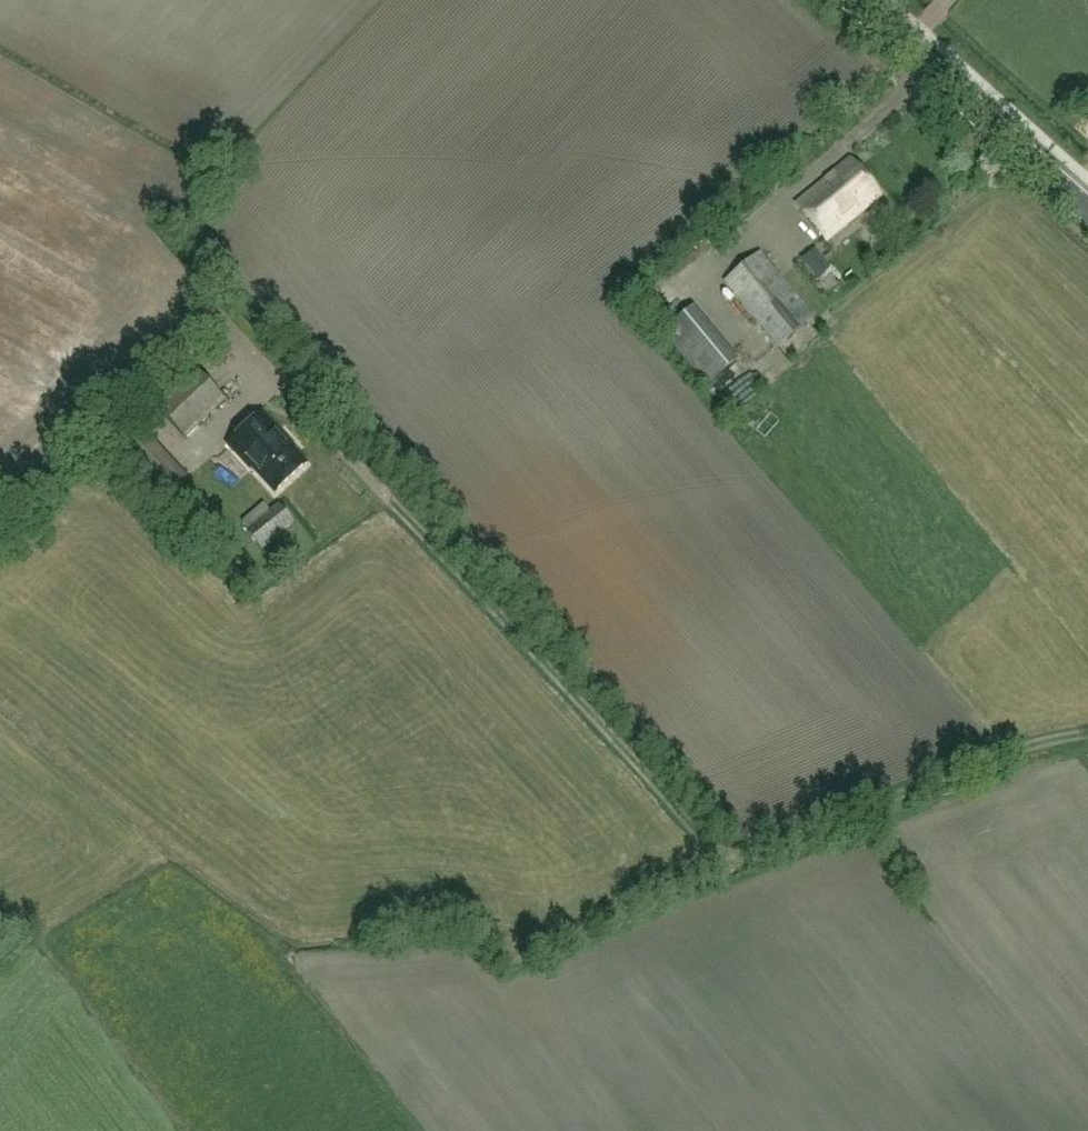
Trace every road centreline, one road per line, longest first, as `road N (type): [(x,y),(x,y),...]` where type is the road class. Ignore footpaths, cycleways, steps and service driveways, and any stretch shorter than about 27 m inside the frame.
road 1 (track): [(253,361),(714,855),(734,865),(1046,742),(1087,736)]
road 2 (tertiary): [(1087,214),(850,0)]

